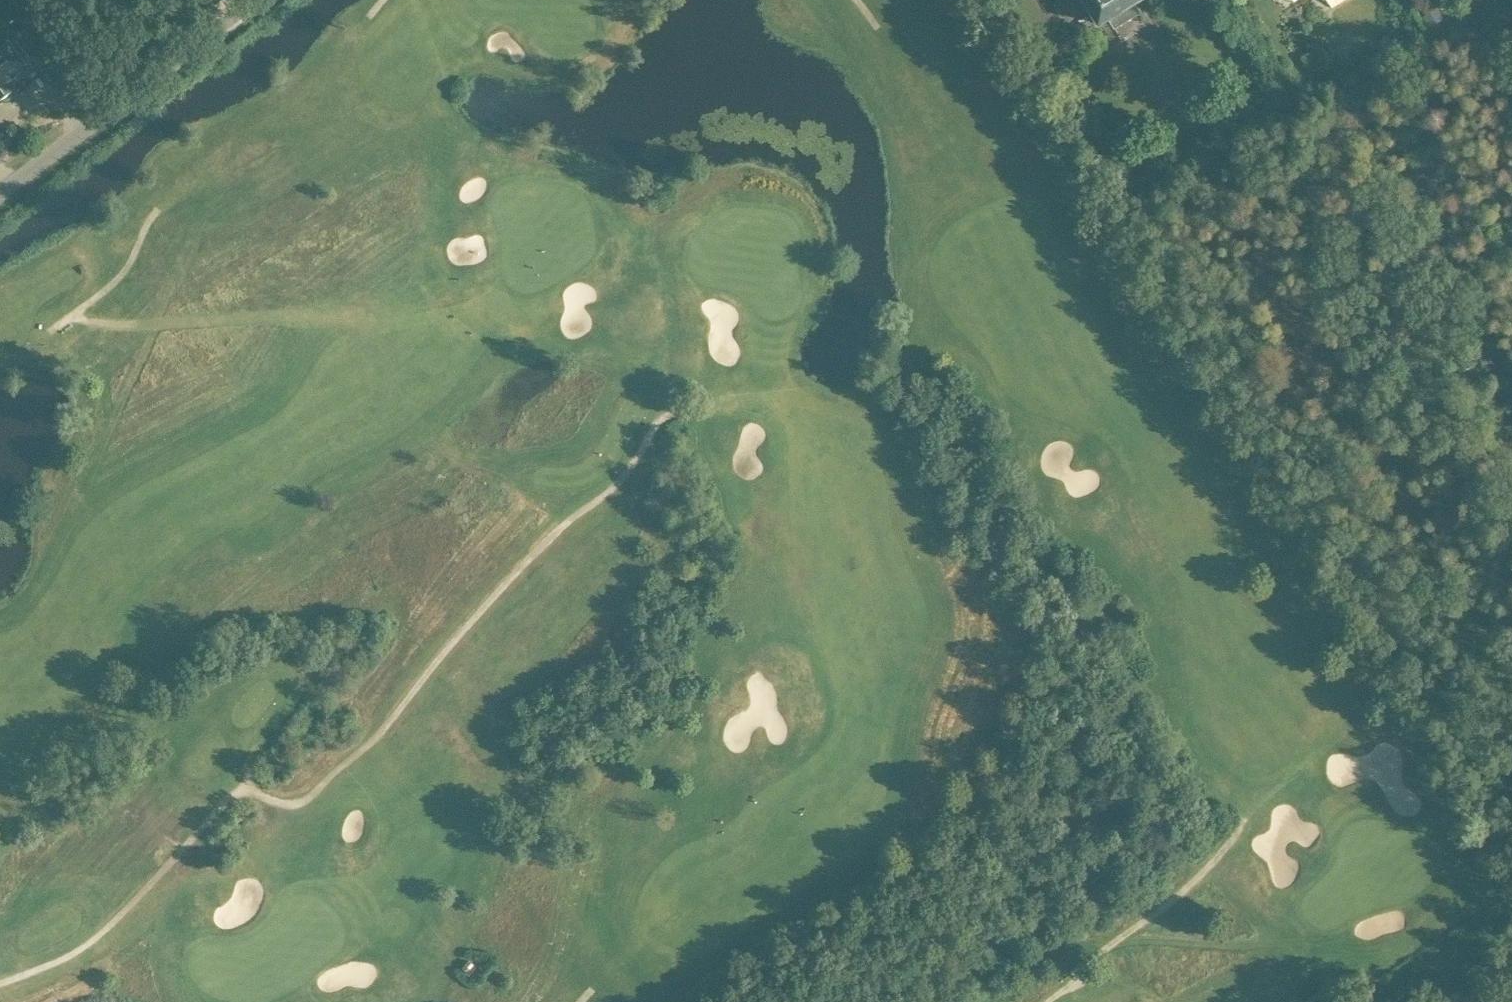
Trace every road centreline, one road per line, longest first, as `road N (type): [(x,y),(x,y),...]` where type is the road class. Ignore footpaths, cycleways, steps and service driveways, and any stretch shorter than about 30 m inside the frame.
road 1 (track): [(547,1001),(611,883),(632,782),(697,695),(745,566),(746,526),(702,432),(665,387),(666,309),(653,253),(574,177),(472,147),(444,101),(465,66),(542,72),(581,61),(599,49),(626,0)]
road 2 (track): [(0,617),(36,586),(60,545),(221,174),(265,116),(383,0)]
road 3 (track): [(772,1001),(1112,943),(1353,950),(1406,940)]
road 4 (residential): [(0,192),(250,0)]

